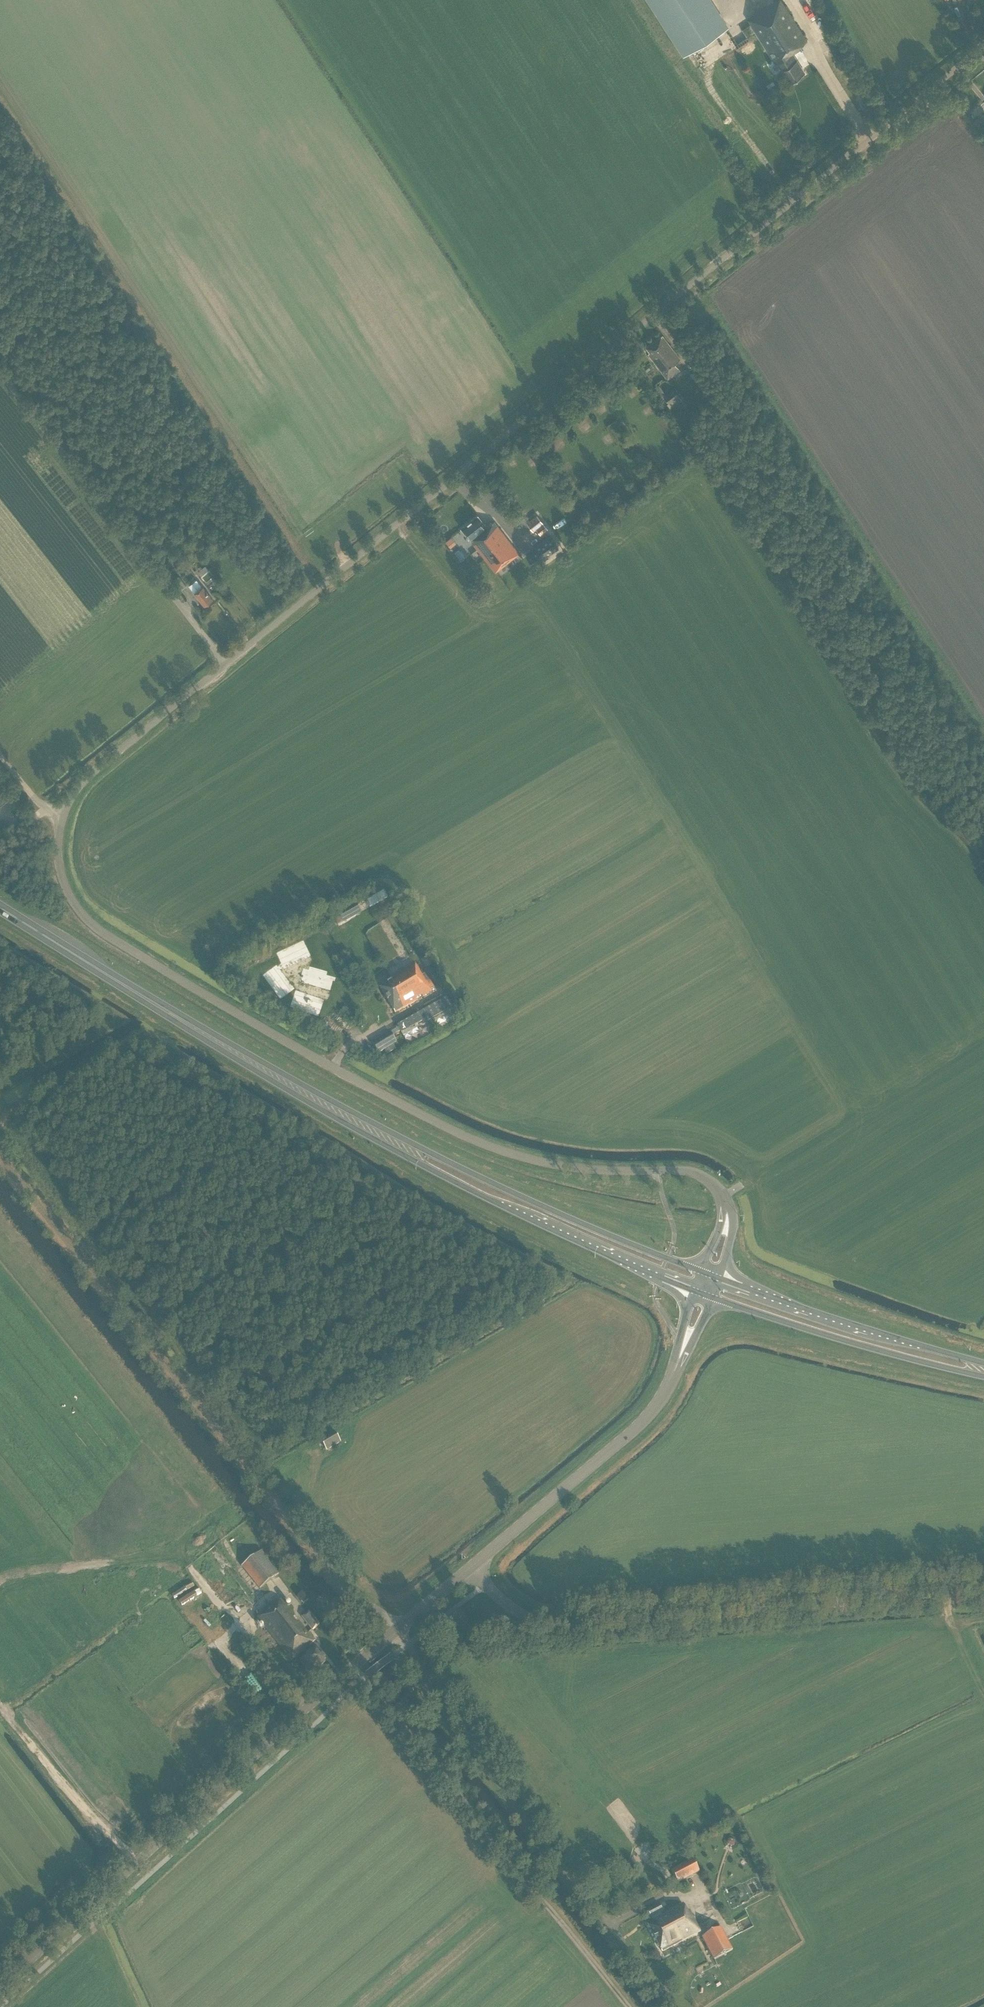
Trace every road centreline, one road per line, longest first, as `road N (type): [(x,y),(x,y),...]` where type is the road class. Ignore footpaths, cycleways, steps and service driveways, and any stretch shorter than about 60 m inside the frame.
road 1 (unclassified): [(232,667),(983,45)]
road 2 (unclassified): [(724,1201),(708,1181),(687,1171),(584,1169),(492,1147),(319,1061),(84,916),(61,874),(63,815)]
road 3 (track): [(7,1126),(26,1101),(142,1033),(428,1206),(564,1278)]
road 4 (unclassified): [(398,1629),(322,1561),(0,1159)]
road 5 (trunk): [(164,1010),(449,1179),(693,1291)]
road 6 (trunk): [(701,1272),(416,1147),(164,1010)]
road 7 (tertiary): [(0,1988),(398,1629)]
road 8 (unclassified): [(983,1588),(555,1624),(510,1607),(471,1568)]
road 9 (track): [(352,1668),(629,2006)]
road 10 (track): [(7,1126),(272,1457)]
road 11 (unclassified): [(232,667),(0,378)]
road 12 (tertiary): [(471,1568),(643,1422),(677,1366)]
road 13 (trunk): [(713,1298),(983,1377)]
road 14 (trunk): [(983,1364),(720,1279)]
road 15 (unclassified): [(63,815),(87,777),(232,667)]
road 16 (trunk): [(164,1010),(0,908)]
road 17 (track): [(0,1088),(117,1017)]

